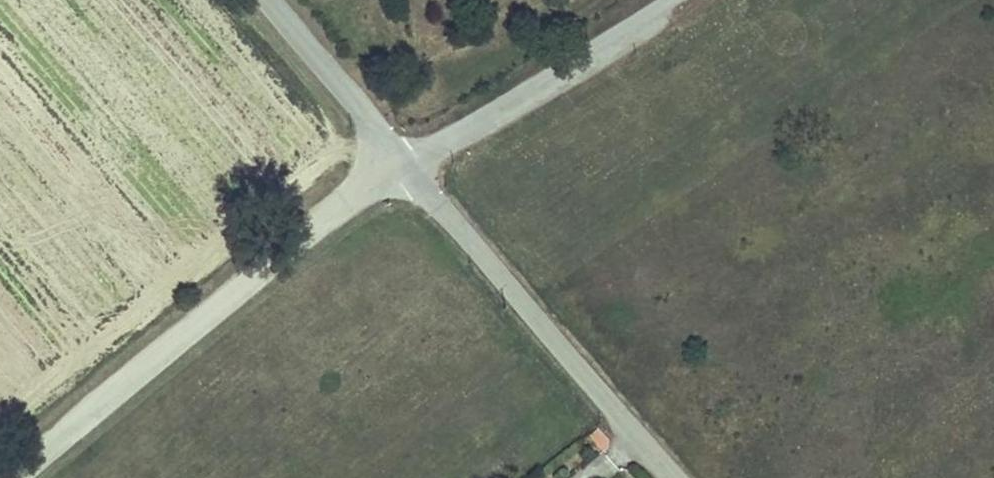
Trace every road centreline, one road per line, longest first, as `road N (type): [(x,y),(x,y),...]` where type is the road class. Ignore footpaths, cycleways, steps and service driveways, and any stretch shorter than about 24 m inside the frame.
road 1 (unclassified): [(12,477),(398,166)]
road 2 (unclassified): [(676,477),(398,166)]
road 3 (unclassified): [(398,166),(685,0)]
road 4 (unclassified): [(398,166),(269,0)]

